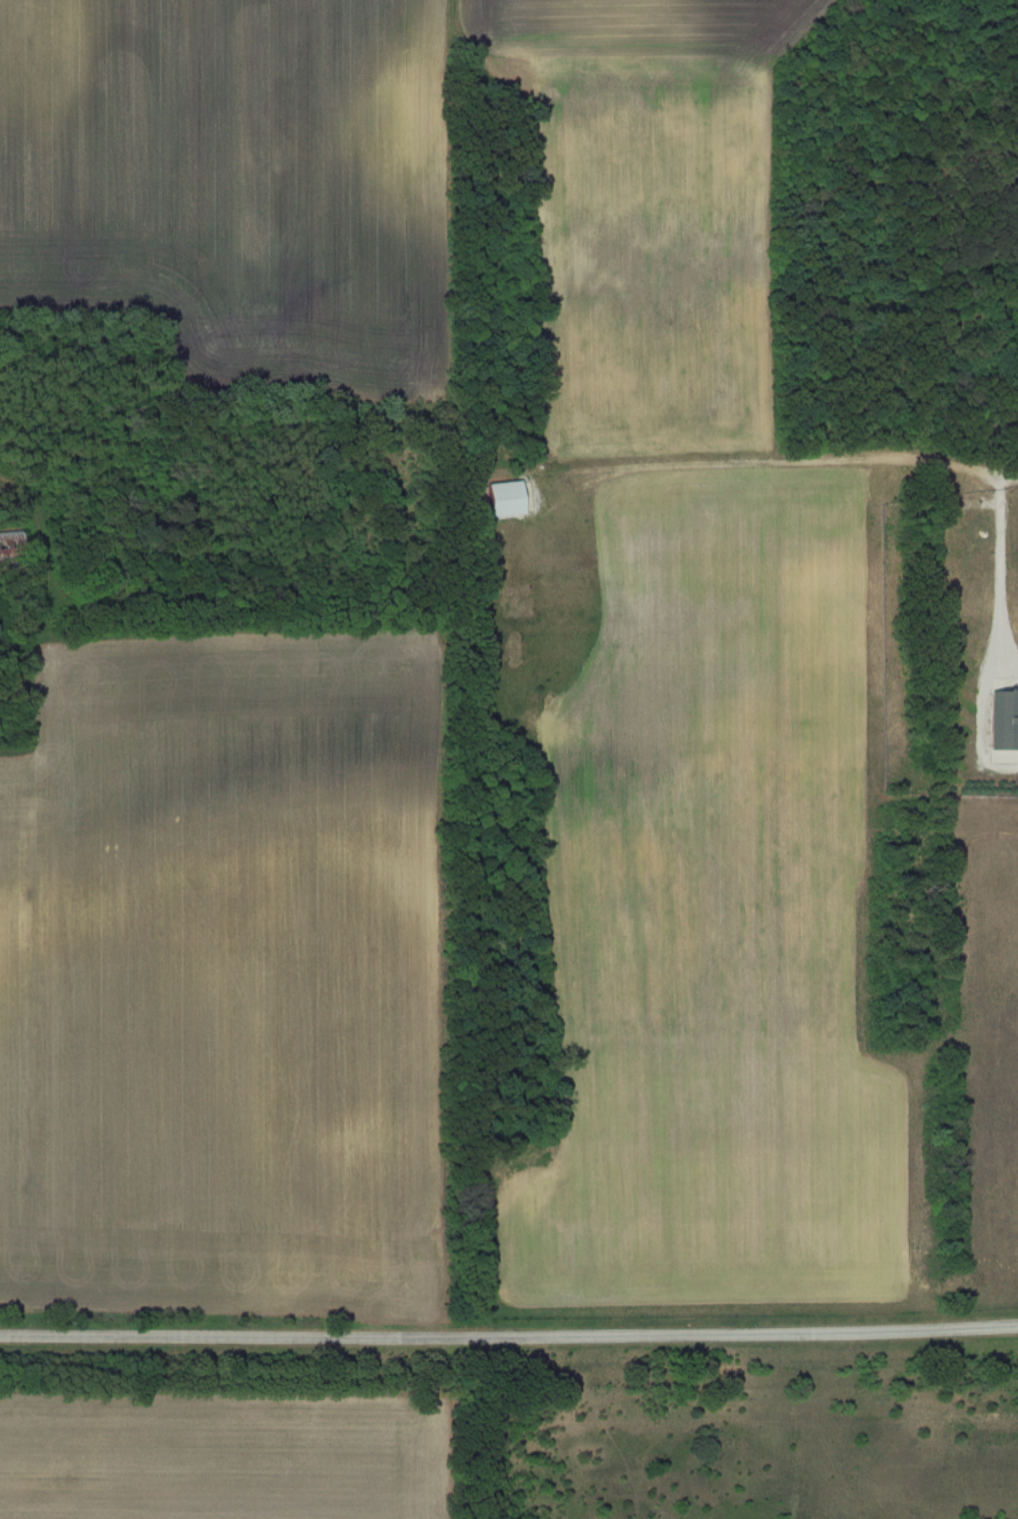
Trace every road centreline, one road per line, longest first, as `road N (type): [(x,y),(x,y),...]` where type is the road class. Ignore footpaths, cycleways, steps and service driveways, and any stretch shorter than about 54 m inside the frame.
road 1 (residential): [(1017,1322),(828,1331),(0,1335)]

